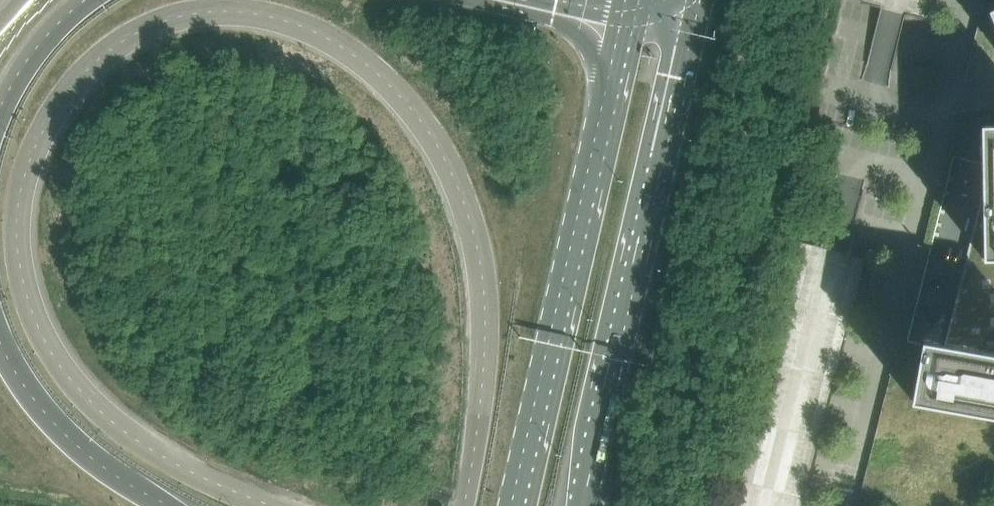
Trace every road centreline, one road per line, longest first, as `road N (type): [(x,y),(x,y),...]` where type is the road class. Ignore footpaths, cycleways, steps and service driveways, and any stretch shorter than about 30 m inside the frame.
road 1 (unclassified): [(464,505),(481,429),(486,306),(467,209),(434,139),(358,57),(309,30),(248,14),(187,15),(117,46),(52,116),(22,191),(22,282),(32,314),(82,392),(179,467),(269,505)]
road 2 (secondary): [(582,505),(698,15)]
road 3 (secondary): [(621,21),(517,505)]
road 4 (motorway): [(164,505),(87,454),(40,405),(0,343)]
road 5 (motorway): [(0,108),(32,54),(85,0)]

